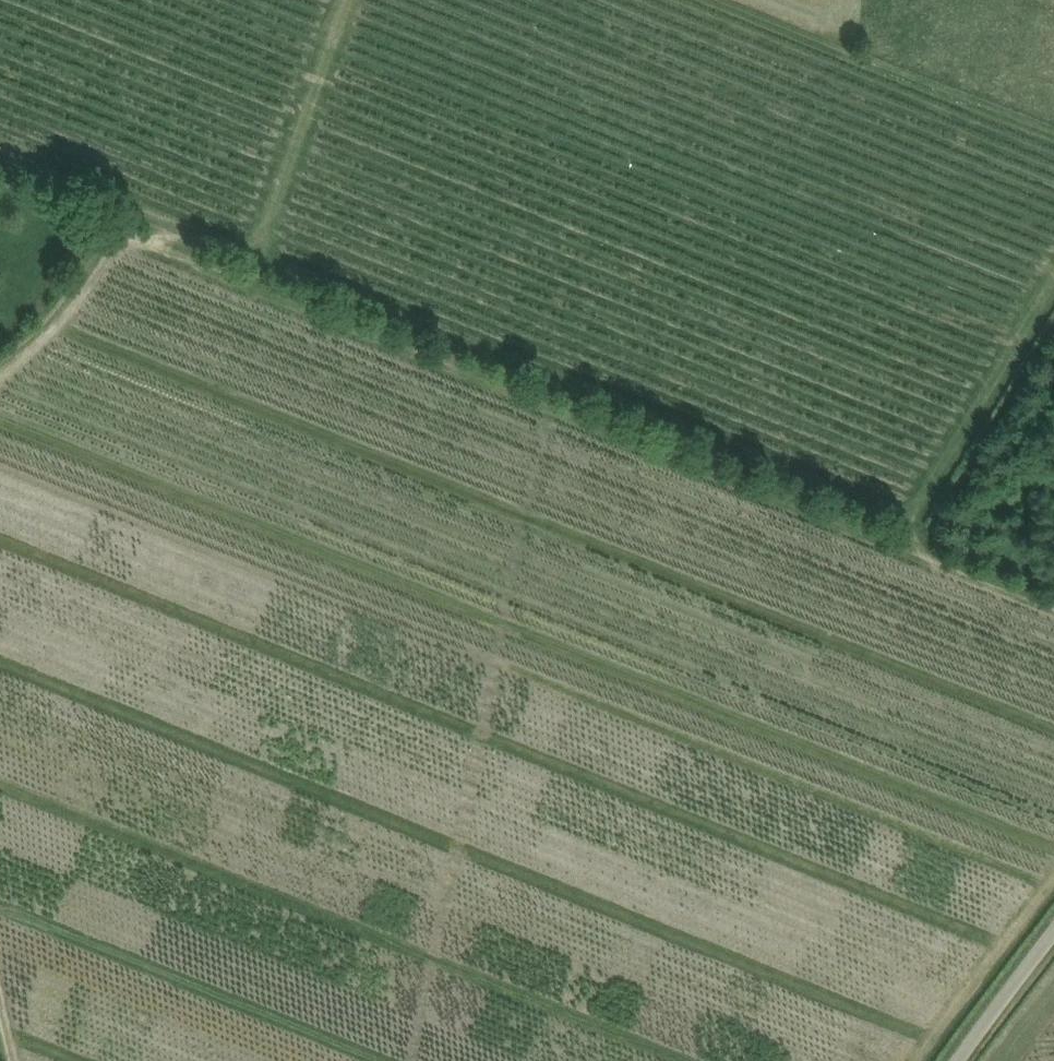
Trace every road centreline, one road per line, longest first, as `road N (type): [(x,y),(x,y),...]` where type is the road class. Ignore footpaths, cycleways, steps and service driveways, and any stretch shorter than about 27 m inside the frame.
road 1 (track): [(175,237),(128,245),(0,364)]
road 2 (unclassified): [(963,1060),(1053,940)]

